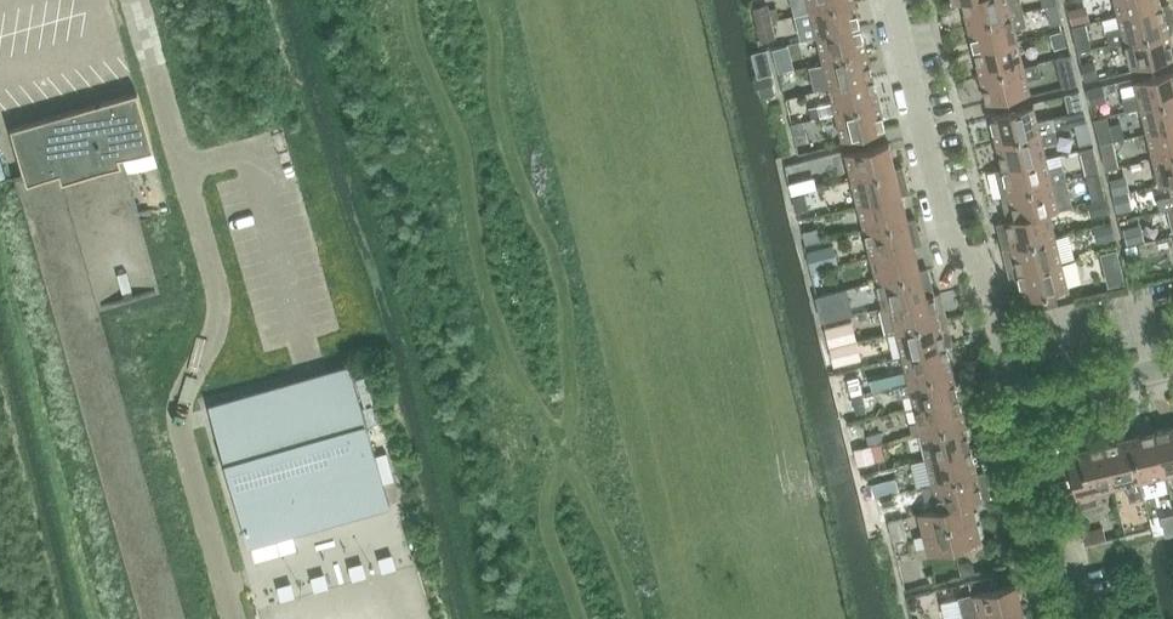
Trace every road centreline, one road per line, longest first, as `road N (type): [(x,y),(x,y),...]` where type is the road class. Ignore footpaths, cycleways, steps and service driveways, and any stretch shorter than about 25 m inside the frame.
road 1 (unclassified): [(233,618),(176,414),(220,312),(137,0)]
road 2 (residential): [(1024,412),(986,279),(949,233),(896,0)]
road 3 (residential): [(1084,618),(1076,582),(1048,543),(1024,412)]
road 4 (residential): [(1024,412),(1043,398),(1172,368)]

